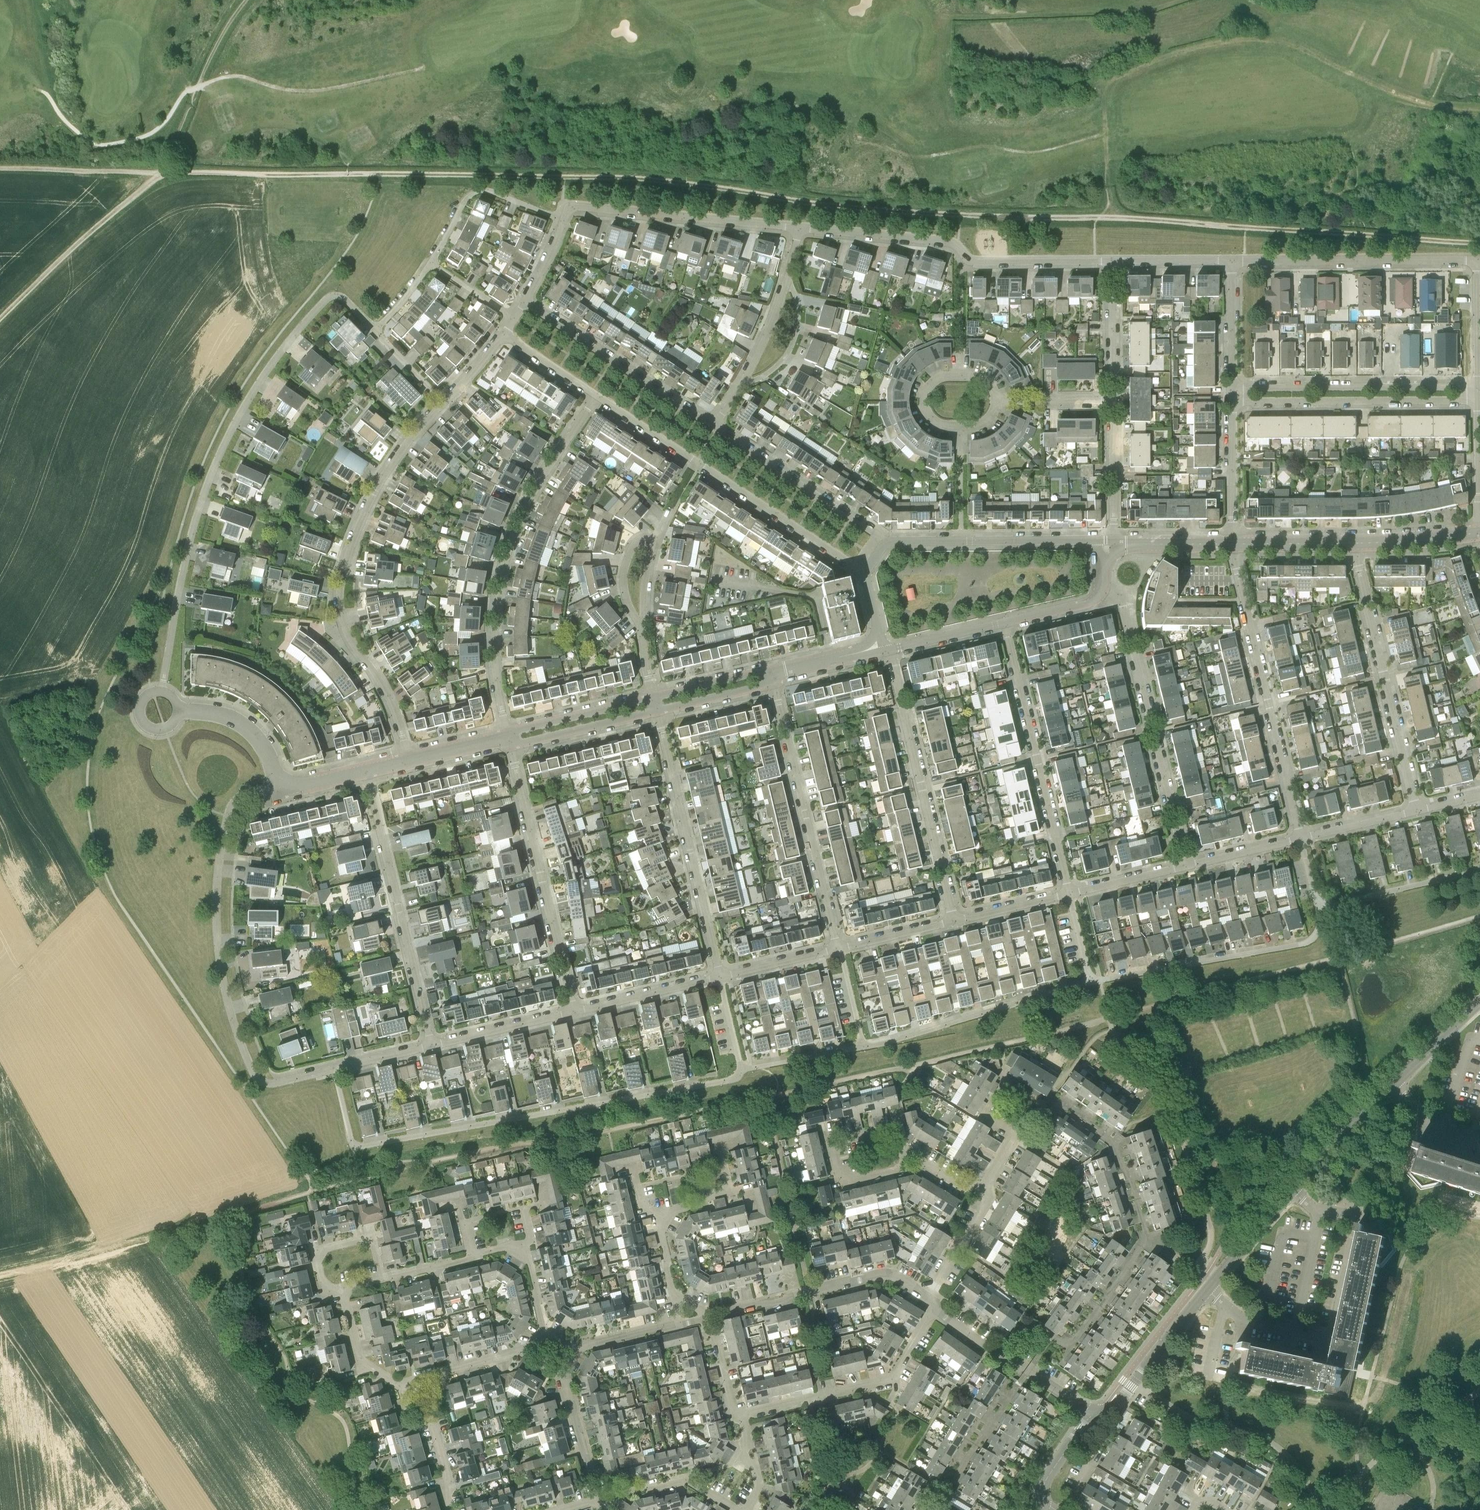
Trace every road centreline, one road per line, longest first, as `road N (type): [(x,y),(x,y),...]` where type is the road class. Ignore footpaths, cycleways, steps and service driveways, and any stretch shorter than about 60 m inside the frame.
road 1 (track): [(336,1186),(770,1097),(1338,957),(1479,914)]
road 2 (track): [(1479,242),(1117,216),(958,213),(650,177),(379,171)]
road 3 (residential): [(162,687),(196,516),(249,399),(330,298),(375,335)]
road 4 (residential): [(741,1069),(723,1084),(359,1147),(349,1137),(333,1070)]
road 5 (residential): [(281,790),(243,804),(228,829),(223,987),(257,1080),(271,1085),(333,1070)]
road 6 (residential): [(412,761),(391,702),(343,625),(340,601),(373,497),(445,405)]
road 7 (residential): [(1003,1355),(1017,1331),(1032,1325),(1068,1348),(1143,1243),(1117,1146),(1066,1106)]
road 8 (track): [(379,171),(0,168)]
road 9 (residential): [(508,739),(494,654),(502,571),(531,494),(595,396)]
road 10 (residential): [(595,396),(864,574)]
road 11 (residential): [(800,229),(939,241),(979,263),(1115,262)]
road 12 (residential): [(1233,544),(1305,842)]
road 13 (residential): [(1293,1190),(1346,1222),(1322,1335),(1260,1328),(1207,1291)]
road 14 (residential): [(1185,867),(1121,604),(1102,585)]
road 15 (residential): [(840,949),(772,676)]
road 16 (residential): [(429,1045),(368,771)]
road 17 (residential): [(508,739),(572,1011)]
road 18 (residential): [(1355,543),(1417,815)]
road 19 (residential): [(888,650),(955,920)]
road 20 (residential): [(1072,891),(1003,623)]
road 21 (residential): [(657,710),(722,977)]
road 22 (residential): [(1320,908),(1321,927),(1305,945),(1095,980)]
road 23 (track): [(246,1210),(0,1275)]
road 24 (residential): [(563,220),(577,205),(800,229)]
road 25 (residential): [(1233,401),(1477,400)]
road 26 (residential): [(1231,262),(1475,261)]
road 27 (residential): [(1476,387),(1233,387)]
road 28 (residential): [(862,1045),(1095,980)]
road 29 (residential): [(735,1420),(884,1387),(934,1315)]
road 30 (residential): [(708,1314),(876,1276),(929,1298)]
road 31 (tertiary): [(1113,541),(887,542)]
road 32 (residential): [(713,427),(525,304)]
road 33 (track): [(161,170),(0,320)]
road 34 (residential): [(713,427),(761,350),(800,229)]
road 35 (residential): [(887,542),(713,427)]
road 36 (residential): [(997,400),(991,418),(970,427),(939,424),(922,401),(927,386),(946,377),(979,377),(996,393)]
road 37 (track): [(161,170),(247,0)]
road 38 (residential): [(563,220),(476,193),(431,263)]
road 39 (residential): [(1093,1415),(1118,1404),(1207,1291)]
road 40 (residential): [(1320,908),(1479,871)]
road 41 (residential): [(572,1011),(722,977)]
road 42 (residential): [(508,739),(523,742),(657,710)]
road 43 (residential): [(654,697),(508,739)]
road 44 (residential): [(429,1045),(572,1011)]
road 45 (residential): [(934,1509),(1015,1387)]
road 46 (residential): [(1293,1190),(1393,1085)]
road 47 (residential): [(1233,544),(1233,401)]
road 48 (residential): [(1113,541),(1115,400)]
road 49 (residential): [(336,1293),(320,1278),(316,1250),(371,1243),(379,1277)]
road 50 (residential): [(281,790),(271,756),(249,729),(218,713),(183,710)]
road 51 (residential): [(1115,400),(1115,262)]
road 52 (residential): [(1207,1291),(1293,1190)]
road 53 (residential): [(453,1509),(429,1417),(410,1407),(407,1393)]
road 54 (residential): [(601,1497),(560,1373)]
road 55 (residential): [(407,1393),(417,1381),(526,1353)]
road 56 (residential): [(407,1393),(361,1360),(336,1293)]
road 57 (residential): [(929,1298),(989,1186)]
road 58 (residential): [(1475,261),(1476,387)]
road 59 (residential): [(1233,387),(1231,262)]
road 60 (tertiary): [(1355,543),(1479,532)]
road 61 (residential): [(741,1069),(862,1045)]
road 62 (residential): [(825,1138),(888,1118),(908,1171)]
road 63 (residential): [(1305,842),(1185,867)]
road 64 (tertiary): [(1233,544),(1355,543)]
road 65 (residential): [(722,977),(840,949)]
road 66 (residential): [(955,920),(1072,891)]
road 67 (residential): [(657,710),(772,676)]
road 68 (residential): [(772,676),(654,697)]
road 69 (residential): [(1393,1085),(1479,1002)]

